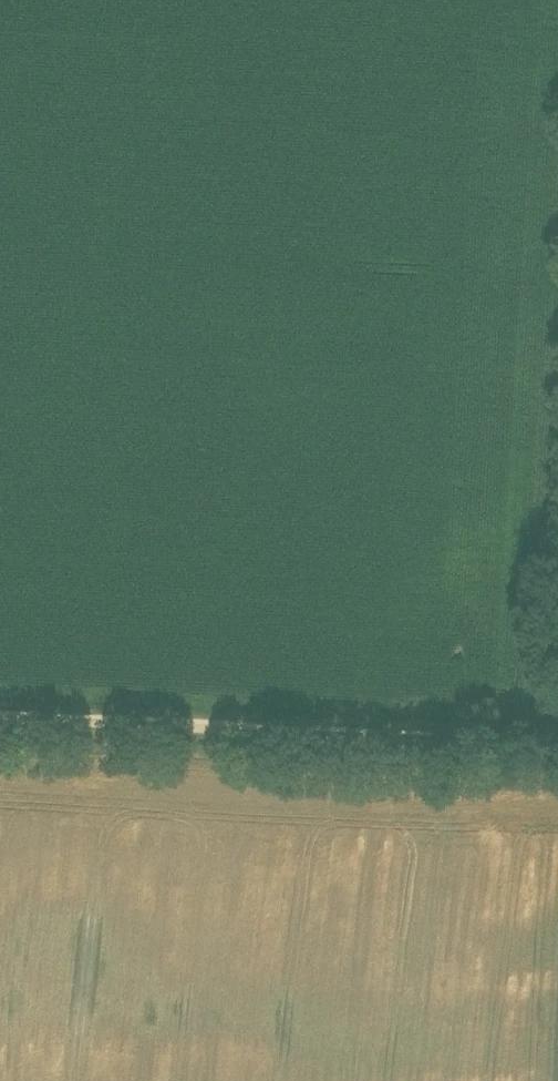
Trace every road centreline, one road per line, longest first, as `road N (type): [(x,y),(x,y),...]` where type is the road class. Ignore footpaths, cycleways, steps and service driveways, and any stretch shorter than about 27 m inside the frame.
road 1 (track): [(557,745),(0,718)]

